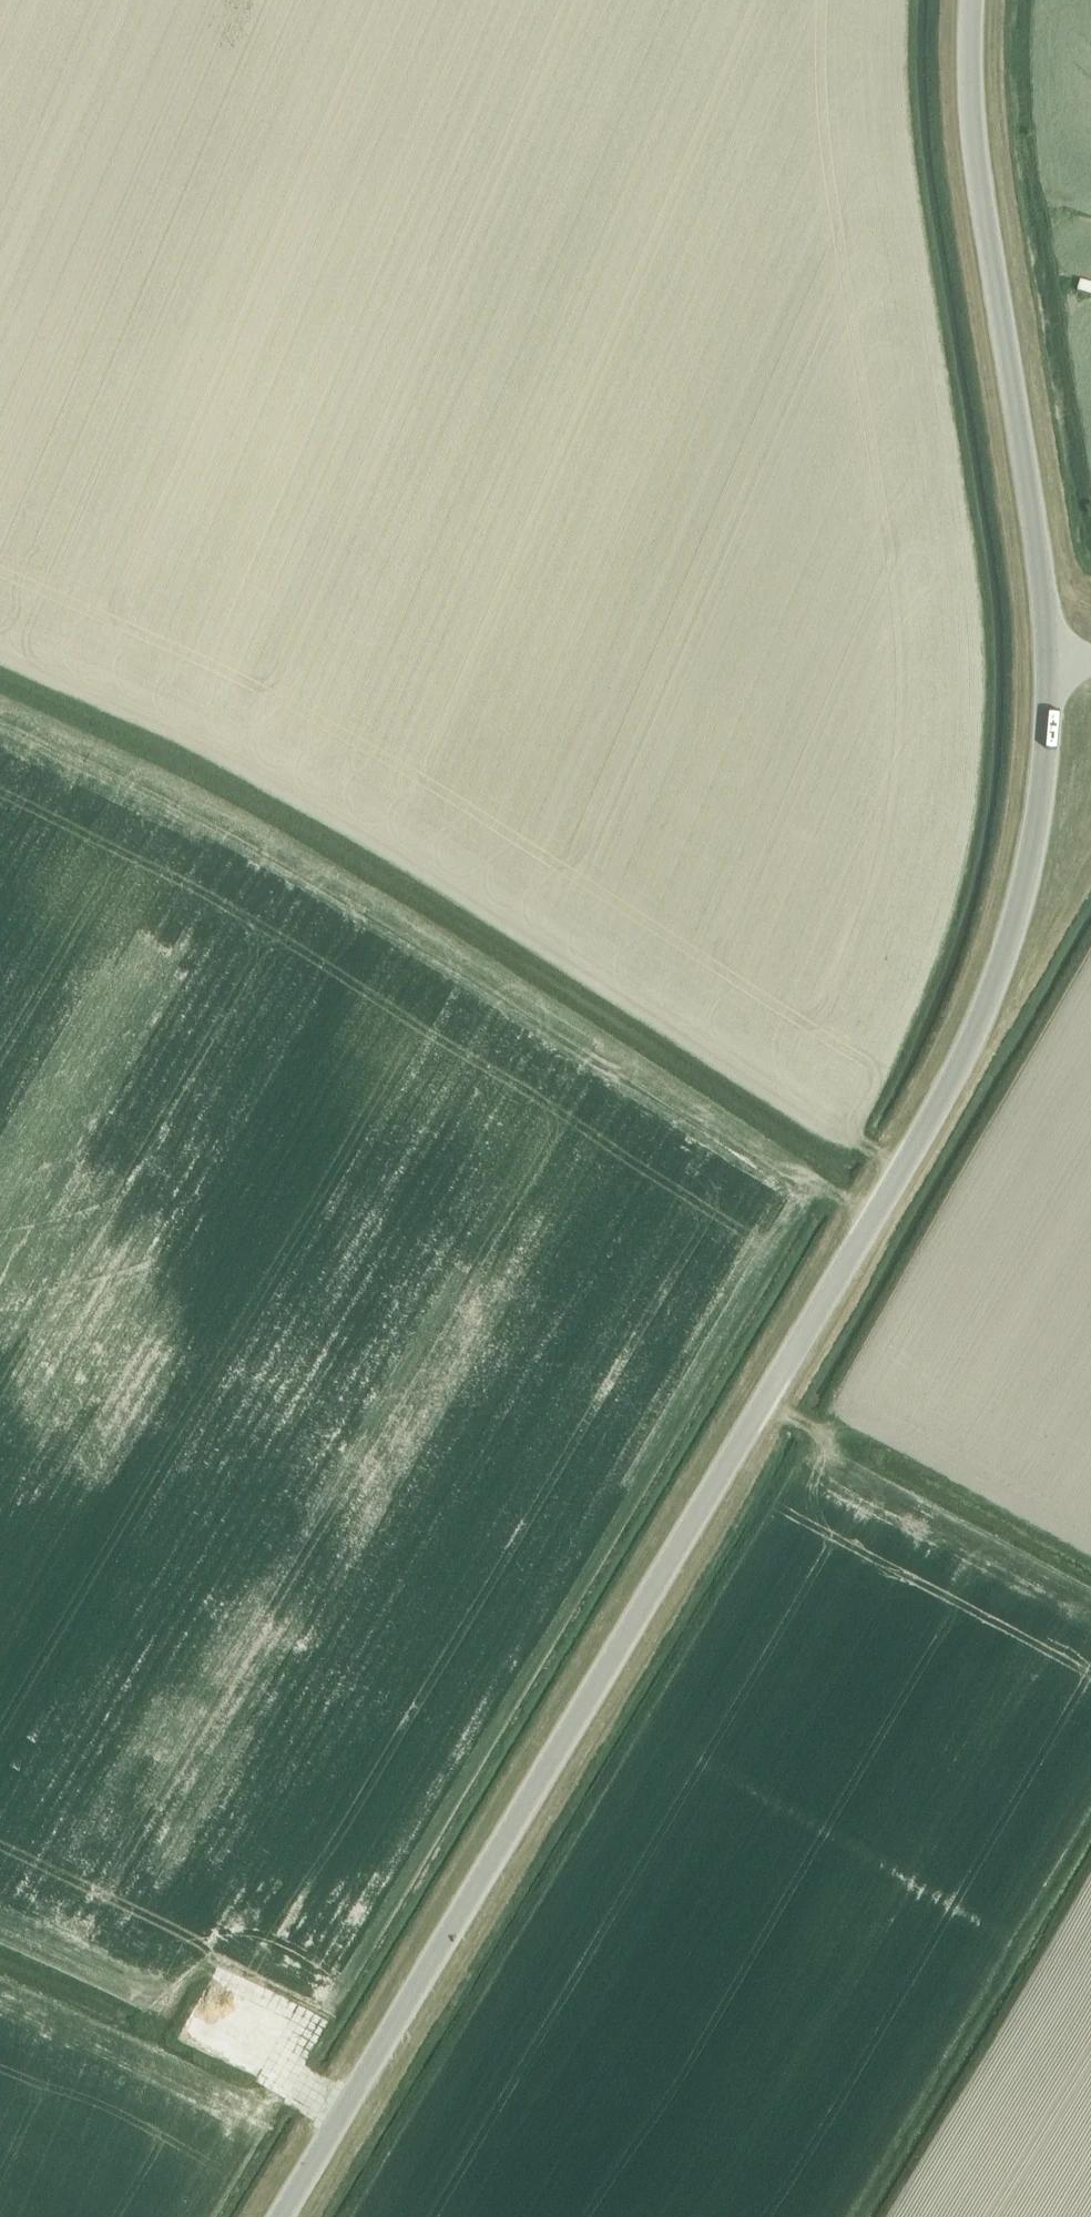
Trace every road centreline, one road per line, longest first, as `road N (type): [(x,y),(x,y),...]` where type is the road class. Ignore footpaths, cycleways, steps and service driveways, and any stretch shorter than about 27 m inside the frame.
road 1 (tertiary): [(282,2216),(960,1065),(1027,874),(1046,742),(1048,660)]
road 2 (tertiary): [(1048,660),(1037,541),(974,144),(971,0)]

